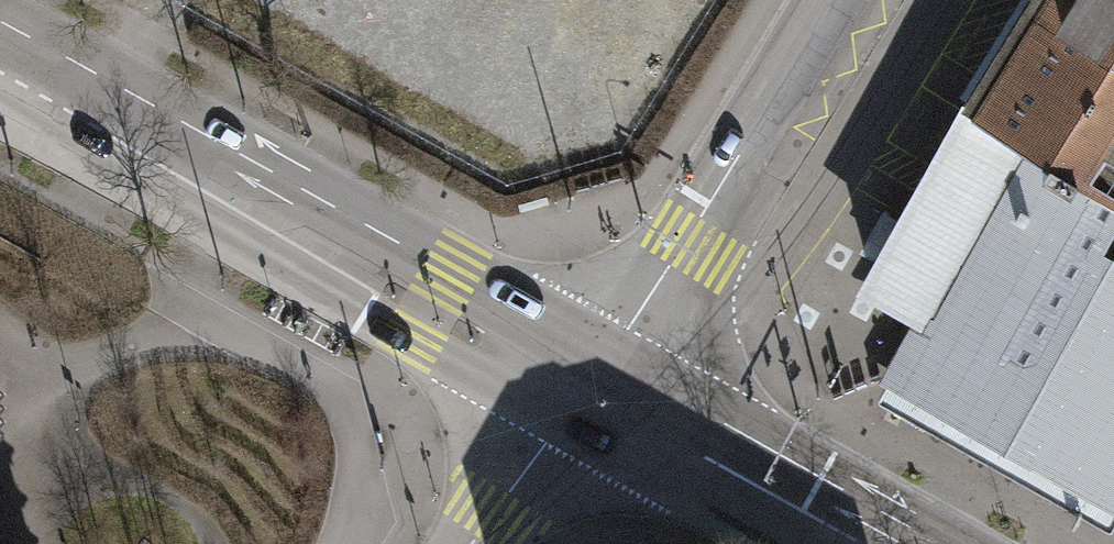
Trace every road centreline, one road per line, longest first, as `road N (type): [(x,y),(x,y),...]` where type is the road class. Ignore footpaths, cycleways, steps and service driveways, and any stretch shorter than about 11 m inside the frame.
road 1 (tertiary): [(0,58),(577,387)]
road 2 (unclassified): [(577,387),(839,0)]
road 3 (tertiary): [(577,387),(854,543)]
road 4 (unclassified): [(471,543),(577,387)]

